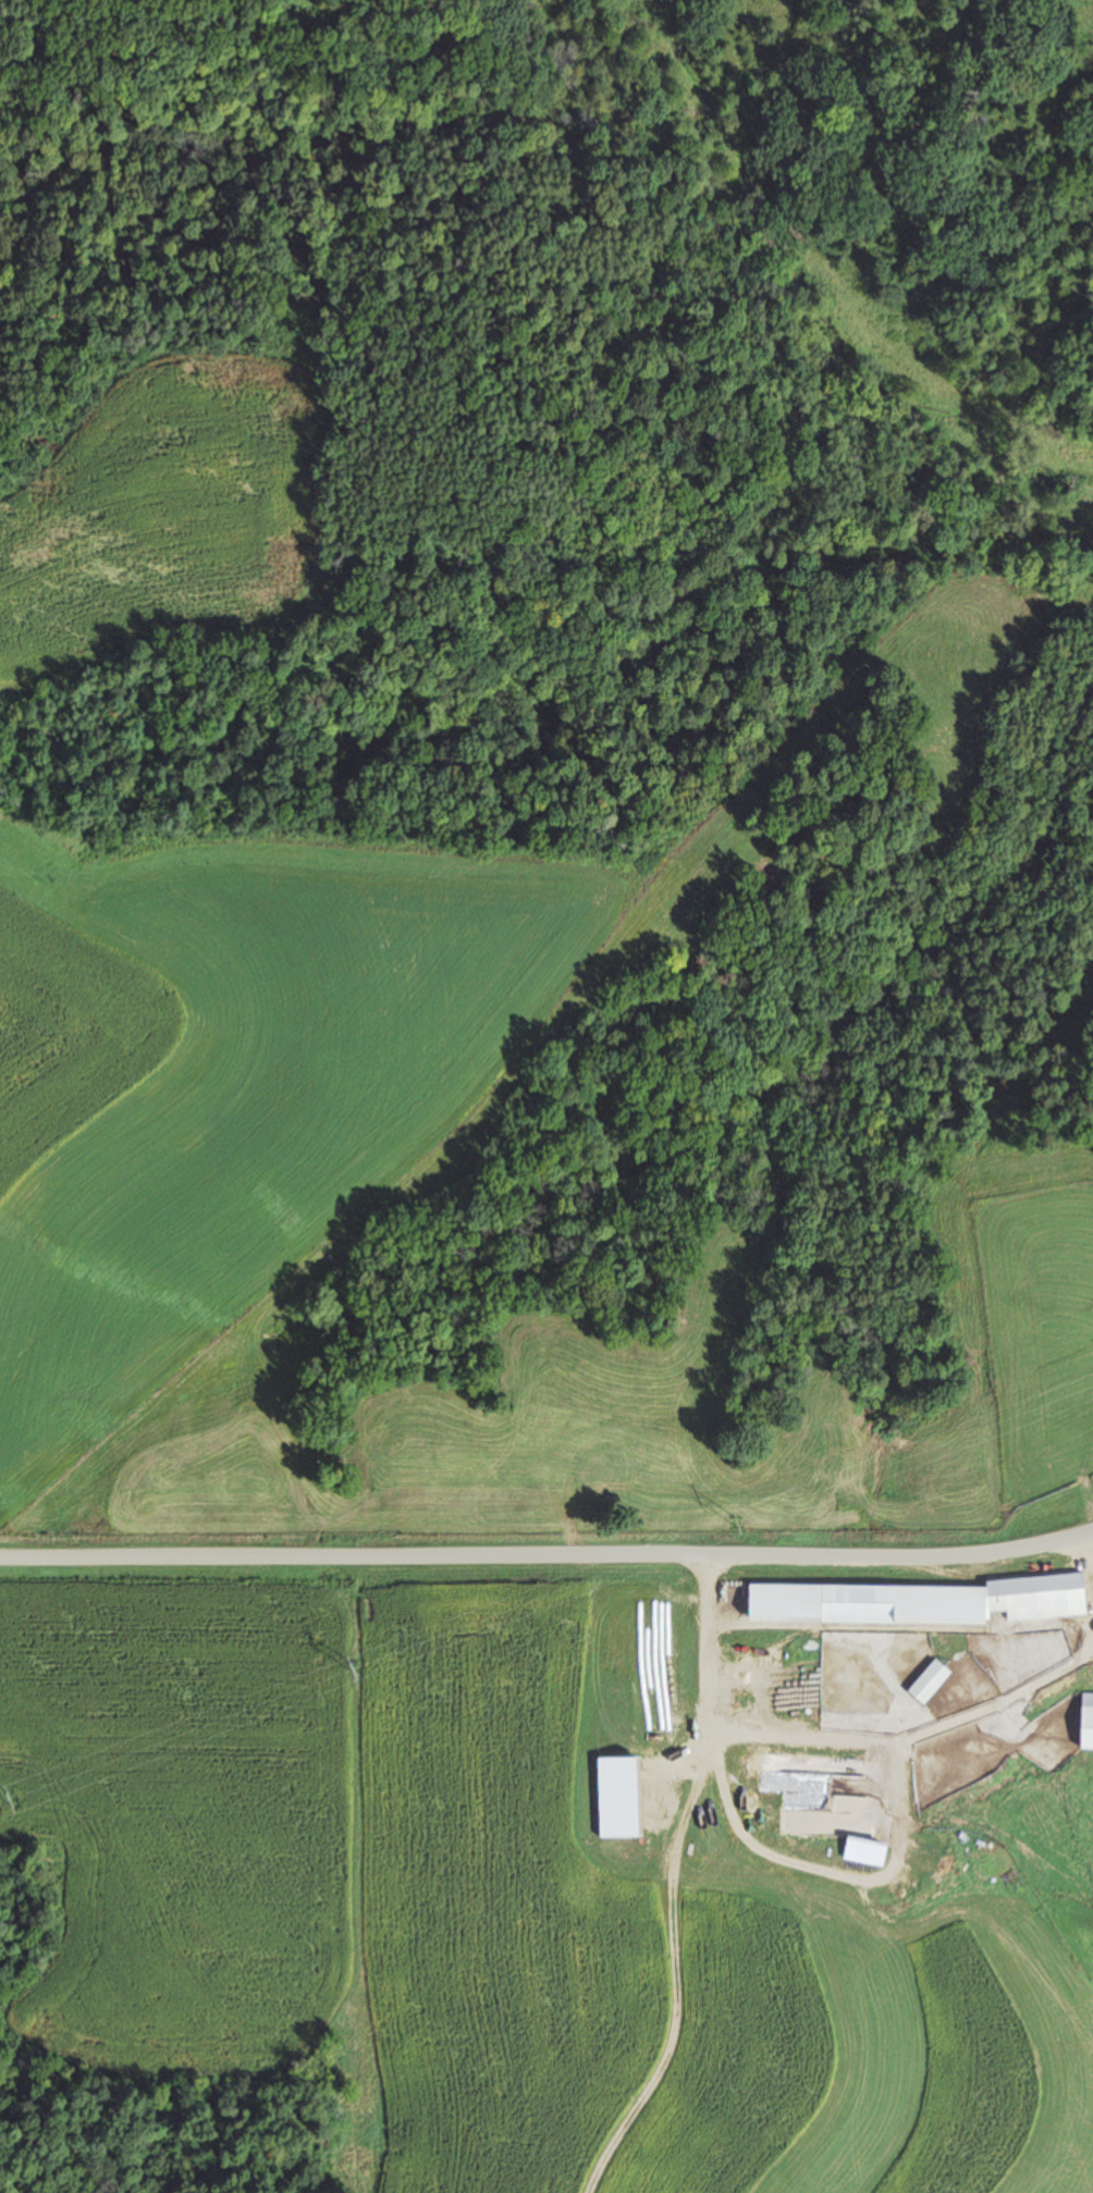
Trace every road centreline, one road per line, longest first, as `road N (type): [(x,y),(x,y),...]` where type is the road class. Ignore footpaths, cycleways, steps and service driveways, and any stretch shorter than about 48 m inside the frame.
road 1 (residential): [(1092,1509),(1006,1544),(697,1561),(0,1555)]

